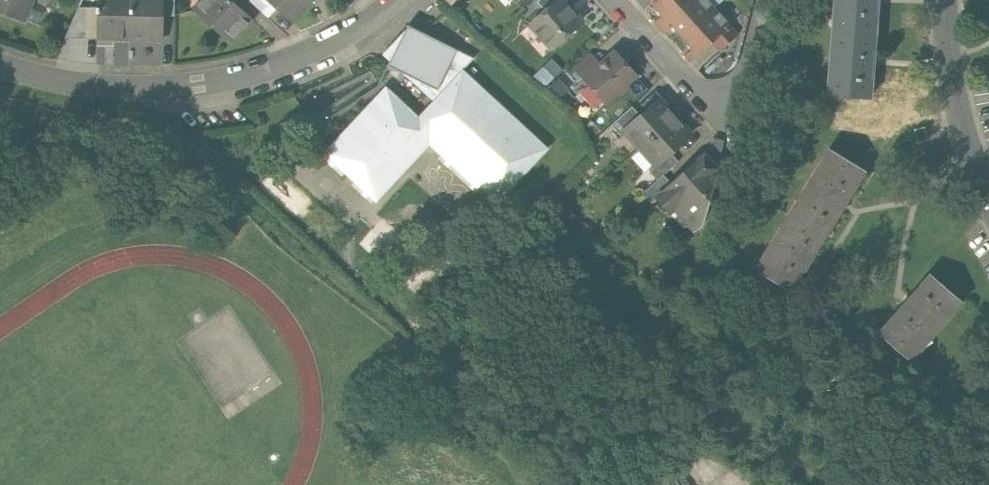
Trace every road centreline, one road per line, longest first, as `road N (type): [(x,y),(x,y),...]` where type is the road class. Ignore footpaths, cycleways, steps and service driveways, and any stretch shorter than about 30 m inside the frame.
road 1 (residential): [(394,0),(344,33),(200,88),(122,90),(0,67)]
road 2 (residential): [(944,0),(952,81),(988,194)]
road 3 (residential): [(613,0),(729,126)]

